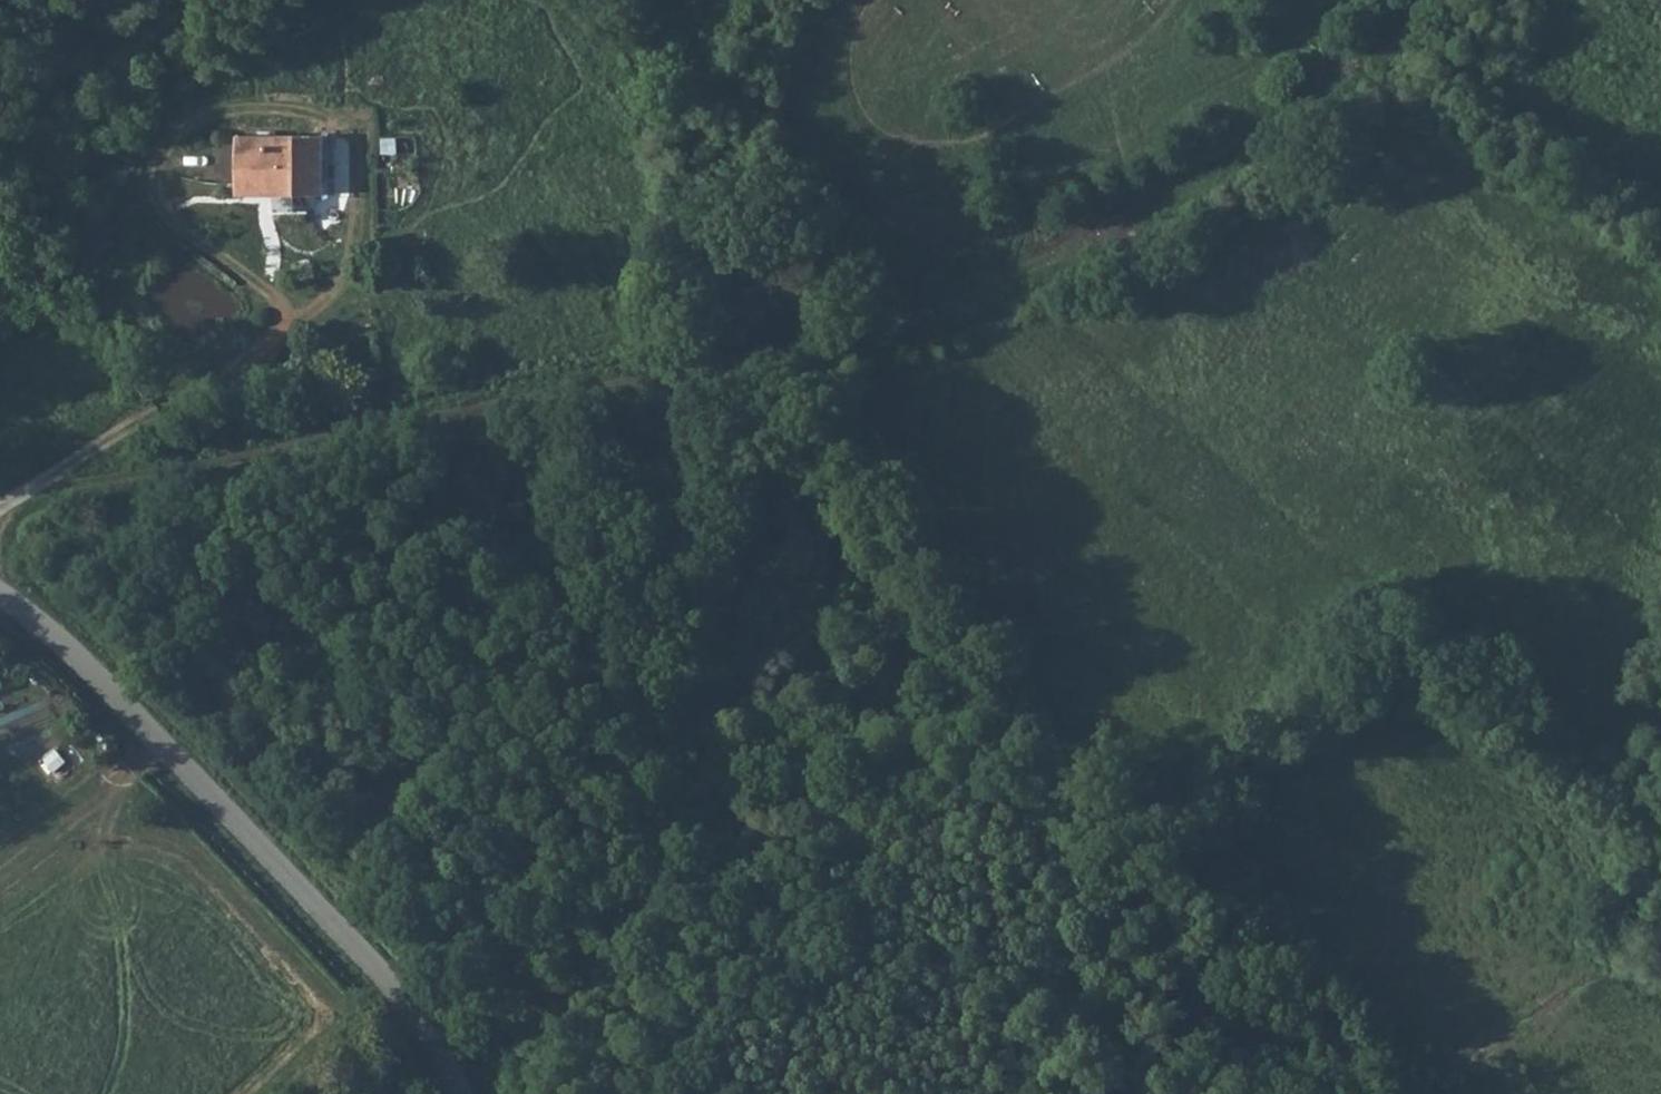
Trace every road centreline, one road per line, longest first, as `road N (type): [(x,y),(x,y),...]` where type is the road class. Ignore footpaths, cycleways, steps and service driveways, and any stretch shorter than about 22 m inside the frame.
road 1 (track): [(55,481),(774,371),(1099,248),(1245,170),(1375,53),(1412,0)]
road 2 (residential): [(459,1093),(416,1017),(66,649),(0,597)]

